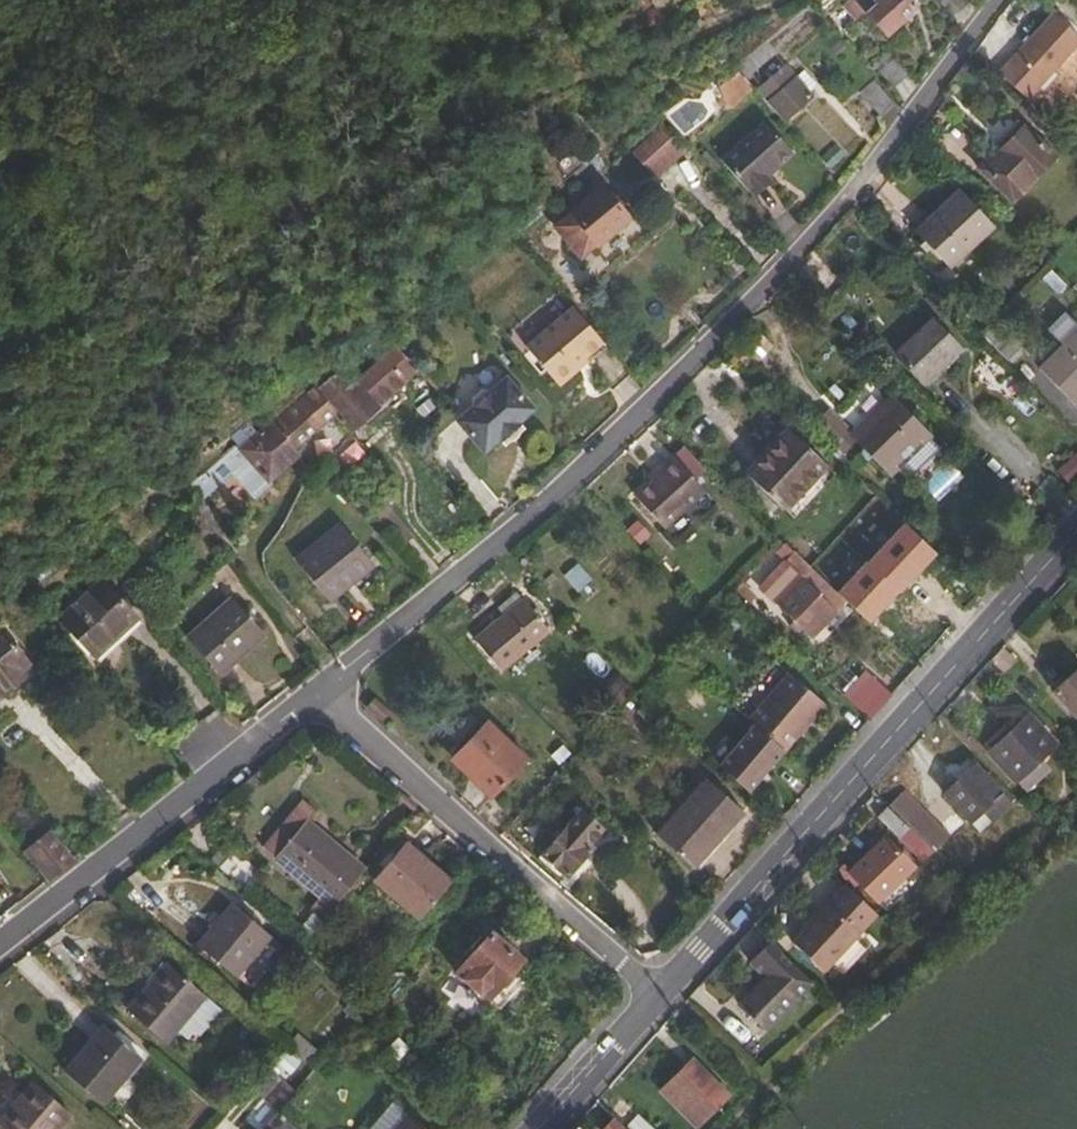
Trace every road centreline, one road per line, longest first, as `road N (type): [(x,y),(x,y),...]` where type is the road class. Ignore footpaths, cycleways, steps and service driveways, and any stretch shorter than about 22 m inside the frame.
road 1 (residential): [(321,692),(573,476),(839,199),(996,0)]
road 2 (secondary): [(1076,532),(665,990)]
road 3 (residential): [(321,692),(665,990)]
road 4 (residential): [(0,947),(321,692)]
road 5 (secondary): [(665,990),(538,1128)]

